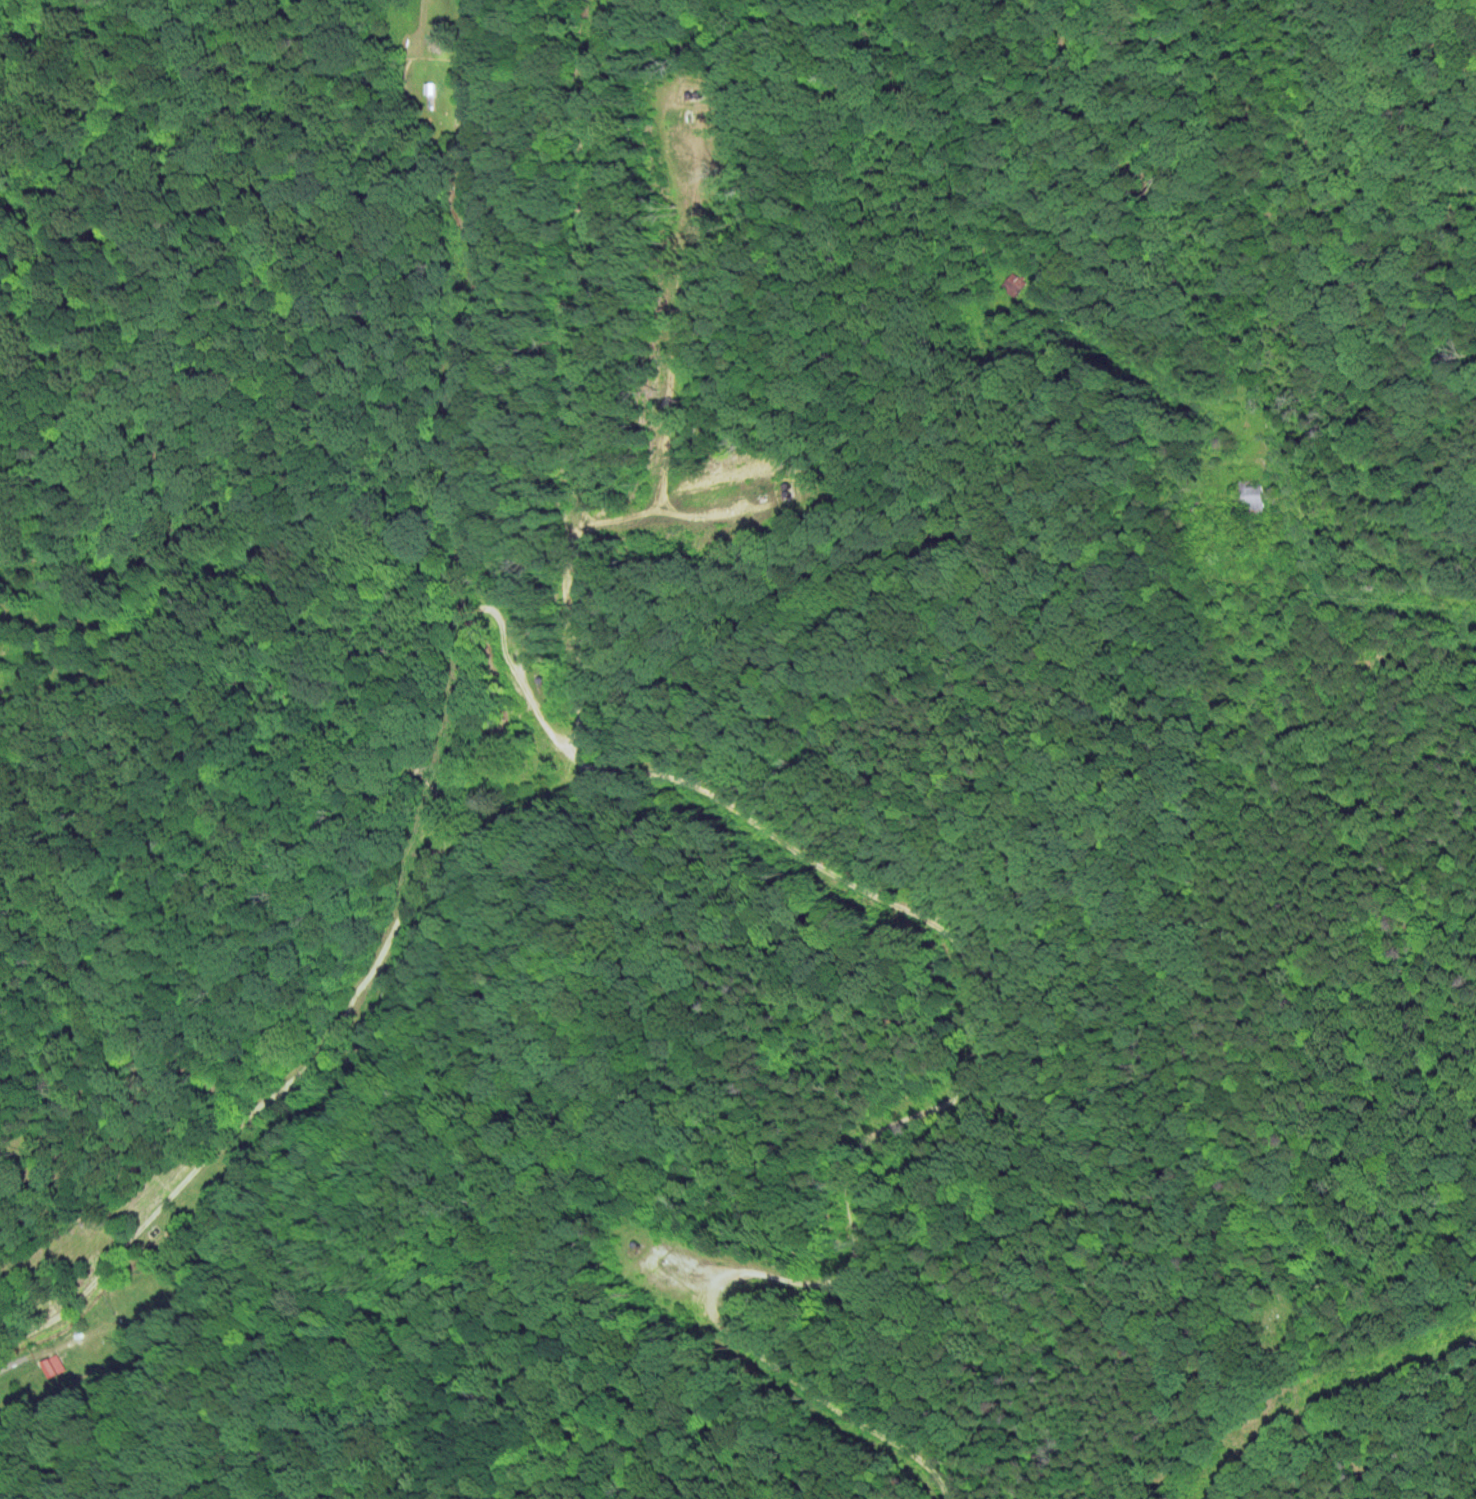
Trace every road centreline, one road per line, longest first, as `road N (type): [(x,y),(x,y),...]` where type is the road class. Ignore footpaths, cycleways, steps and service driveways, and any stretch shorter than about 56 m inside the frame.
road 1 (residential): [(413,865),(587,822),(707,696),(772,664),(907,637),(1081,511),(1184,490),(1228,533),(1217,610),(1135,855),(1141,937),(1075,1182),(1032,1274),(1026,1449),(1004,1498)]
road 2 (residential): [(0,1285),(142,1181),(202,1083),(413,865),(435,767),(403,549),(365,500),(386,380),(446,260),(452,31),(460,0)]

